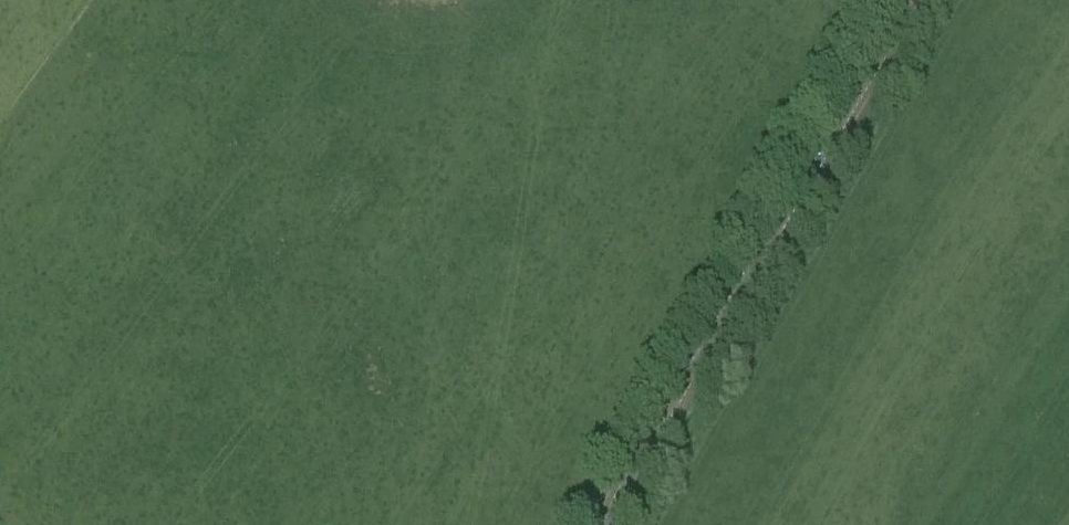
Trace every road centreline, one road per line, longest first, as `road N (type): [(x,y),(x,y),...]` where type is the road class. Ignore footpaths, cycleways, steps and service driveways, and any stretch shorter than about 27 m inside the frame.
road 1 (tertiary): [(594,524),(791,164),(895,0)]

